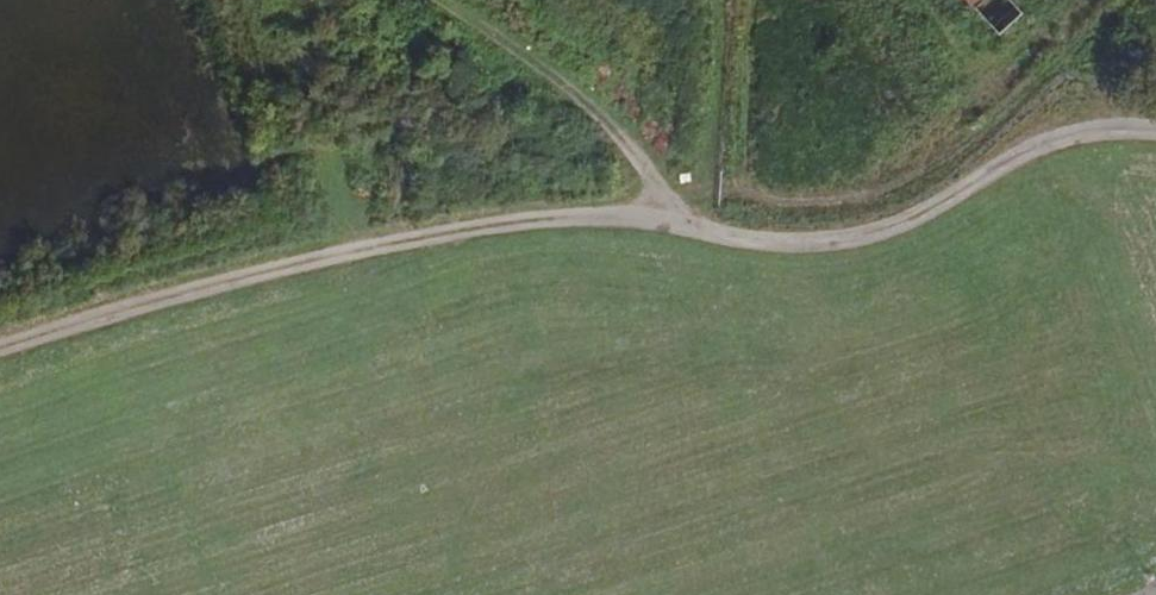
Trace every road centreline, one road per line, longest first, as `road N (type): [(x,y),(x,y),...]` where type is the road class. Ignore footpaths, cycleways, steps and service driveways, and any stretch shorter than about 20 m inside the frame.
road 1 (track): [(1155,133),(1119,123),(1011,160),(865,234),(725,236),(581,217),(499,223),(267,270),(0,345)]
road 2 (track): [(676,226),(634,152),(441,0)]

